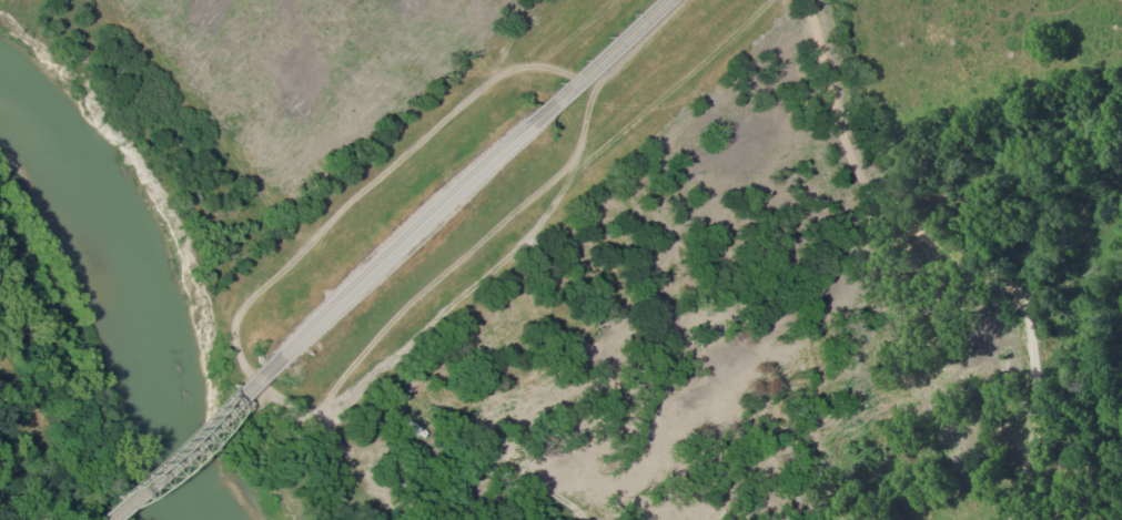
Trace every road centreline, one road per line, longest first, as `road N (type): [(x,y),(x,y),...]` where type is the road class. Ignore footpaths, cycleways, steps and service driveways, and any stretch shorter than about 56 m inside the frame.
road 1 (residential): [(437,512),(972,0)]
road 2 (residential): [(824,0),(862,175),(907,234),(967,268),(992,295),(1003,341),(970,395),(911,455),(885,519)]
road 3 (residential): [(209,310),(212,258),(440,0)]
road 4 (primary): [(277,357),(540,116)]
road 5 (primary): [(103,519),(277,357)]
road 6 (primary): [(540,116),(666,0)]

